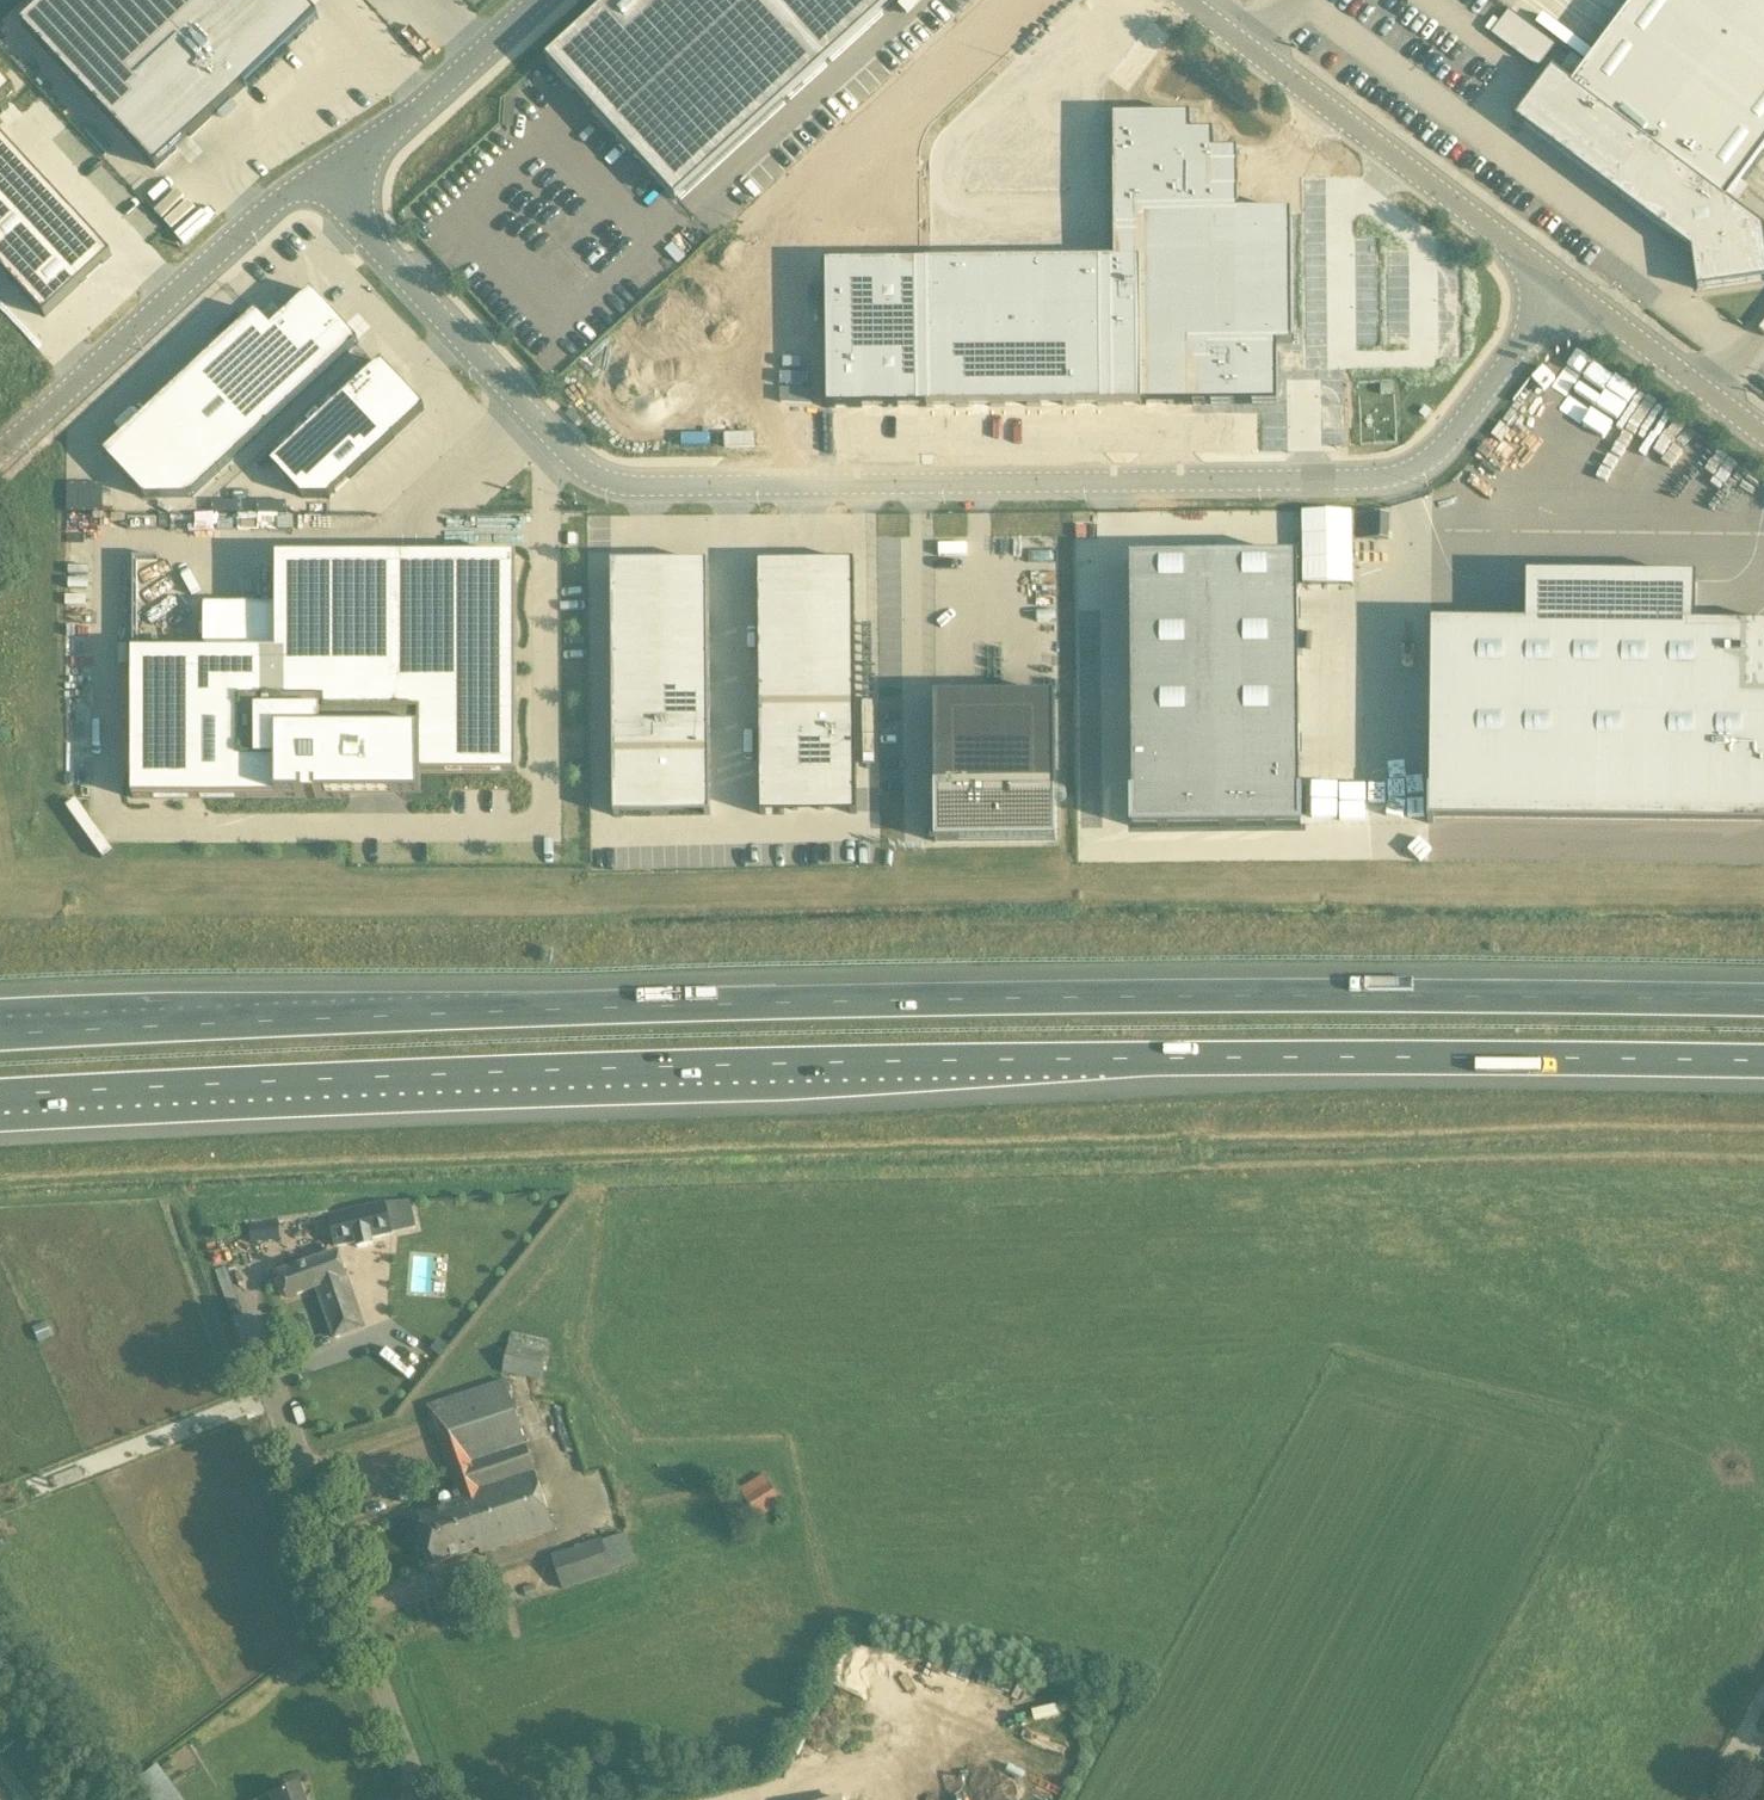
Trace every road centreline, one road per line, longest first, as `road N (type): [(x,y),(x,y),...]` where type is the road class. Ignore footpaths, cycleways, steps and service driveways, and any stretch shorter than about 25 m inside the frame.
road 1 (motorway): [(1763,1001),(1289,988),(0,1032)]
road 2 (motorway): [(0,1095),(1107,1060),(1763,1063)]
road 3 (unclassified): [(350,182),(380,251),(533,415),(594,475),(635,486),(1404,473),(1445,445),(1563,285)]
road 4 (unclassified): [(424,1799),(220,1249)]
road 5 (unclassified): [(1563,285),(1186,0)]
road 6 (unclassified): [(0,454),(278,198),(322,179),(350,182)]
road 7 (track): [(0,1500),(272,1397)]
road 8 (unclassified): [(534,0),(377,145),(350,182)]
road 9 (unclassified): [(1763,435),(1563,285)]
road 10 (track): [(1704,1799),(1763,1693)]

